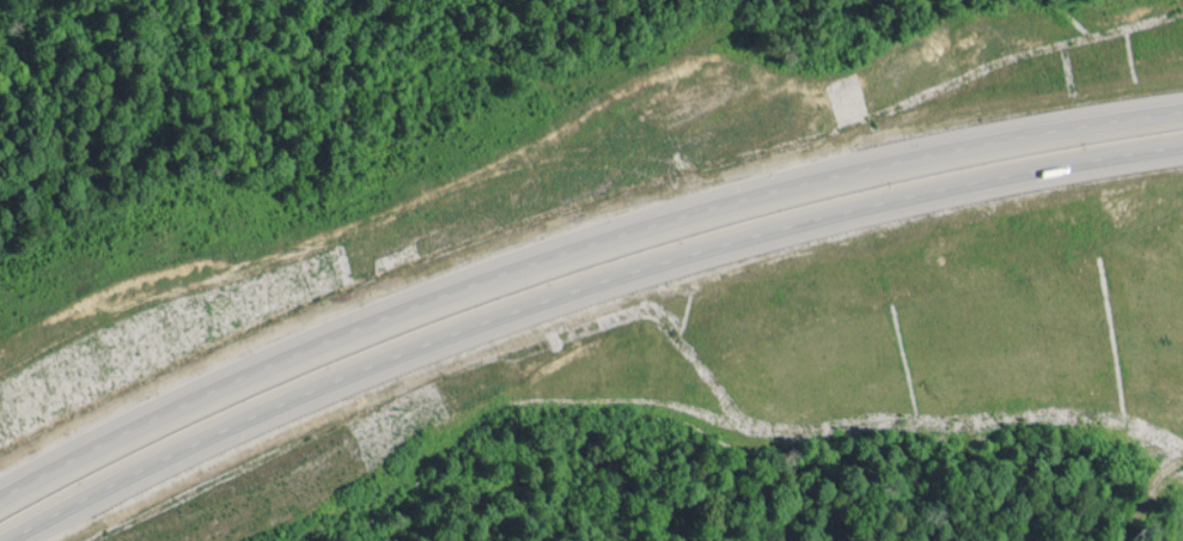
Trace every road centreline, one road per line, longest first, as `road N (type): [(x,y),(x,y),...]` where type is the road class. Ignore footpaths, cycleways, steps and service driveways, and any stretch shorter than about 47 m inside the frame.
road 1 (motorway): [(1182,111),(811,180),(597,247),(371,330),(0,506)]
road 2 (motorway): [(22,540),(354,377),(529,306),(878,202),(1182,145)]

